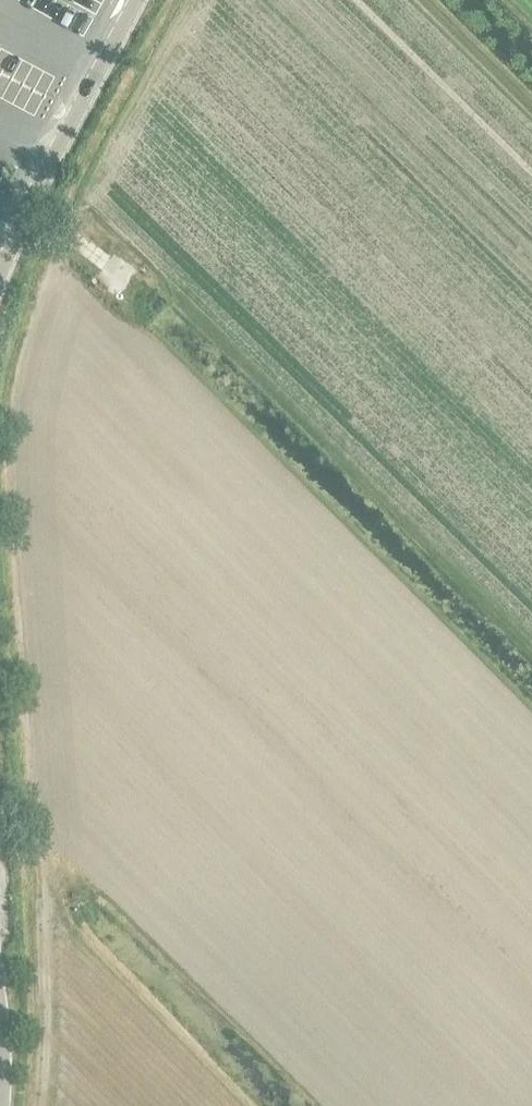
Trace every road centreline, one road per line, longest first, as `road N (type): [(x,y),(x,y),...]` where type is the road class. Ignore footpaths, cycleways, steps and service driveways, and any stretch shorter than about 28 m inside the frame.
road 1 (unclassified): [(0,260),(140,0)]

